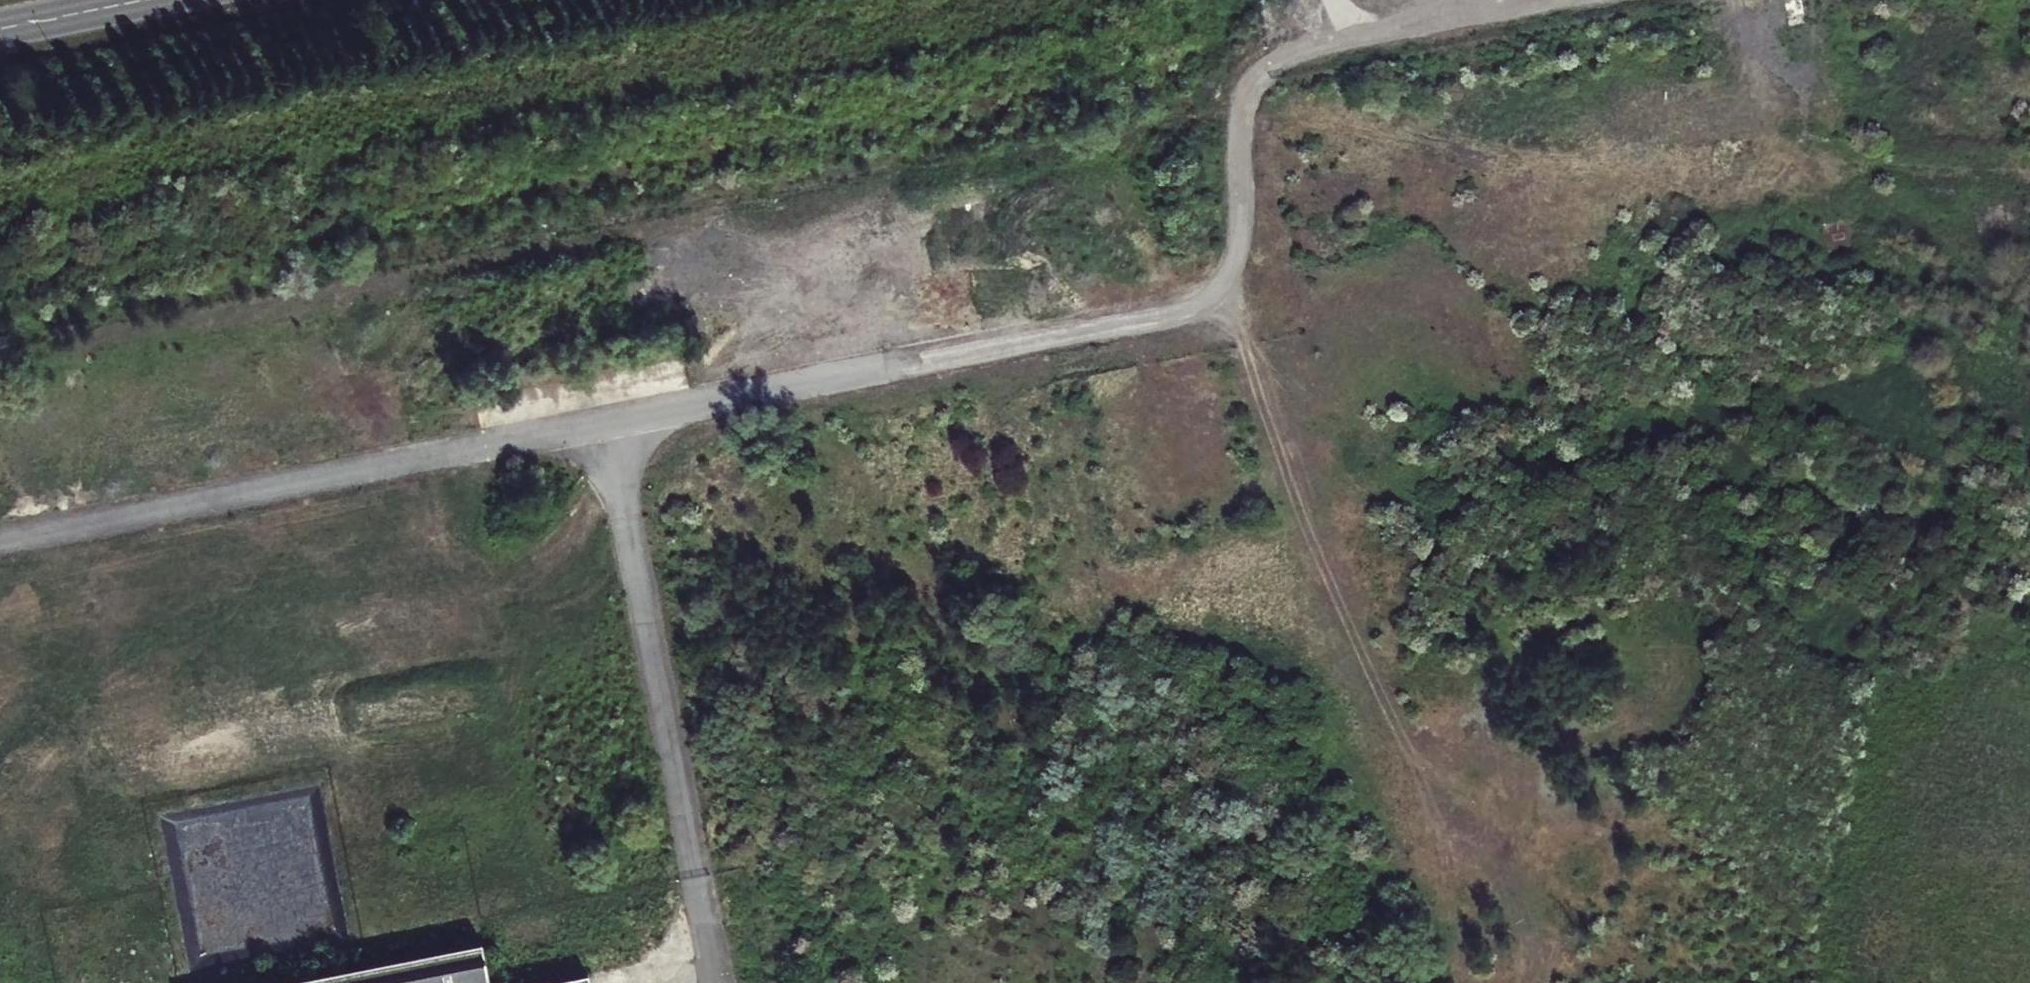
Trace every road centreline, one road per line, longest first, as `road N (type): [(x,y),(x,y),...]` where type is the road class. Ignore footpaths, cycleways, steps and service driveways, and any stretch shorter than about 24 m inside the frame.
road 1 (unclassified): [(137,0),(0,27)]

